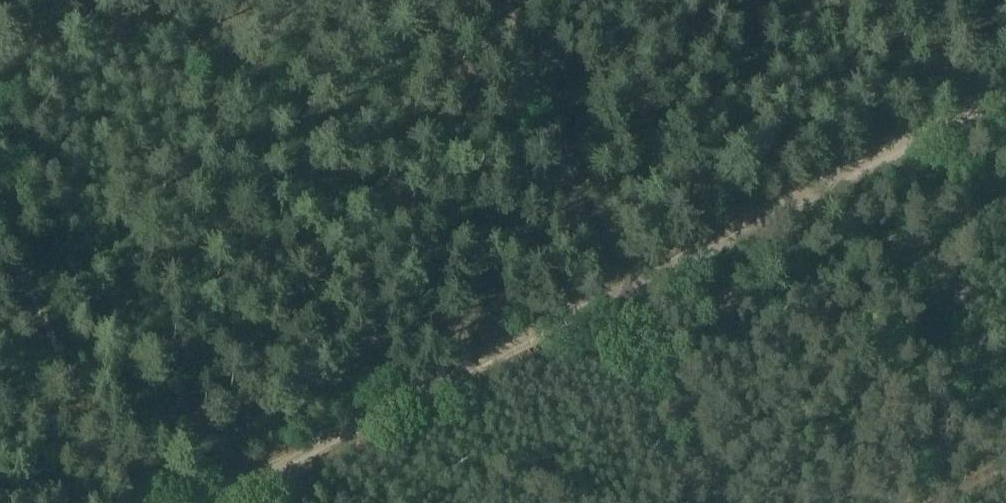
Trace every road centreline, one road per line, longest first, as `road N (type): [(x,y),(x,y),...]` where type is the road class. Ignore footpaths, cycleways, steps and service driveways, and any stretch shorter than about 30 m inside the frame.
road 1 (track): [(608,276),(171,502)]
road 2 (track): [(1005,75),(608,276)]
road 3 (track): [(124,502),(0,221)]
road 4 (track): [(608,276),(500,0)]
road 5 (track): [(608,276),(725,502)]

